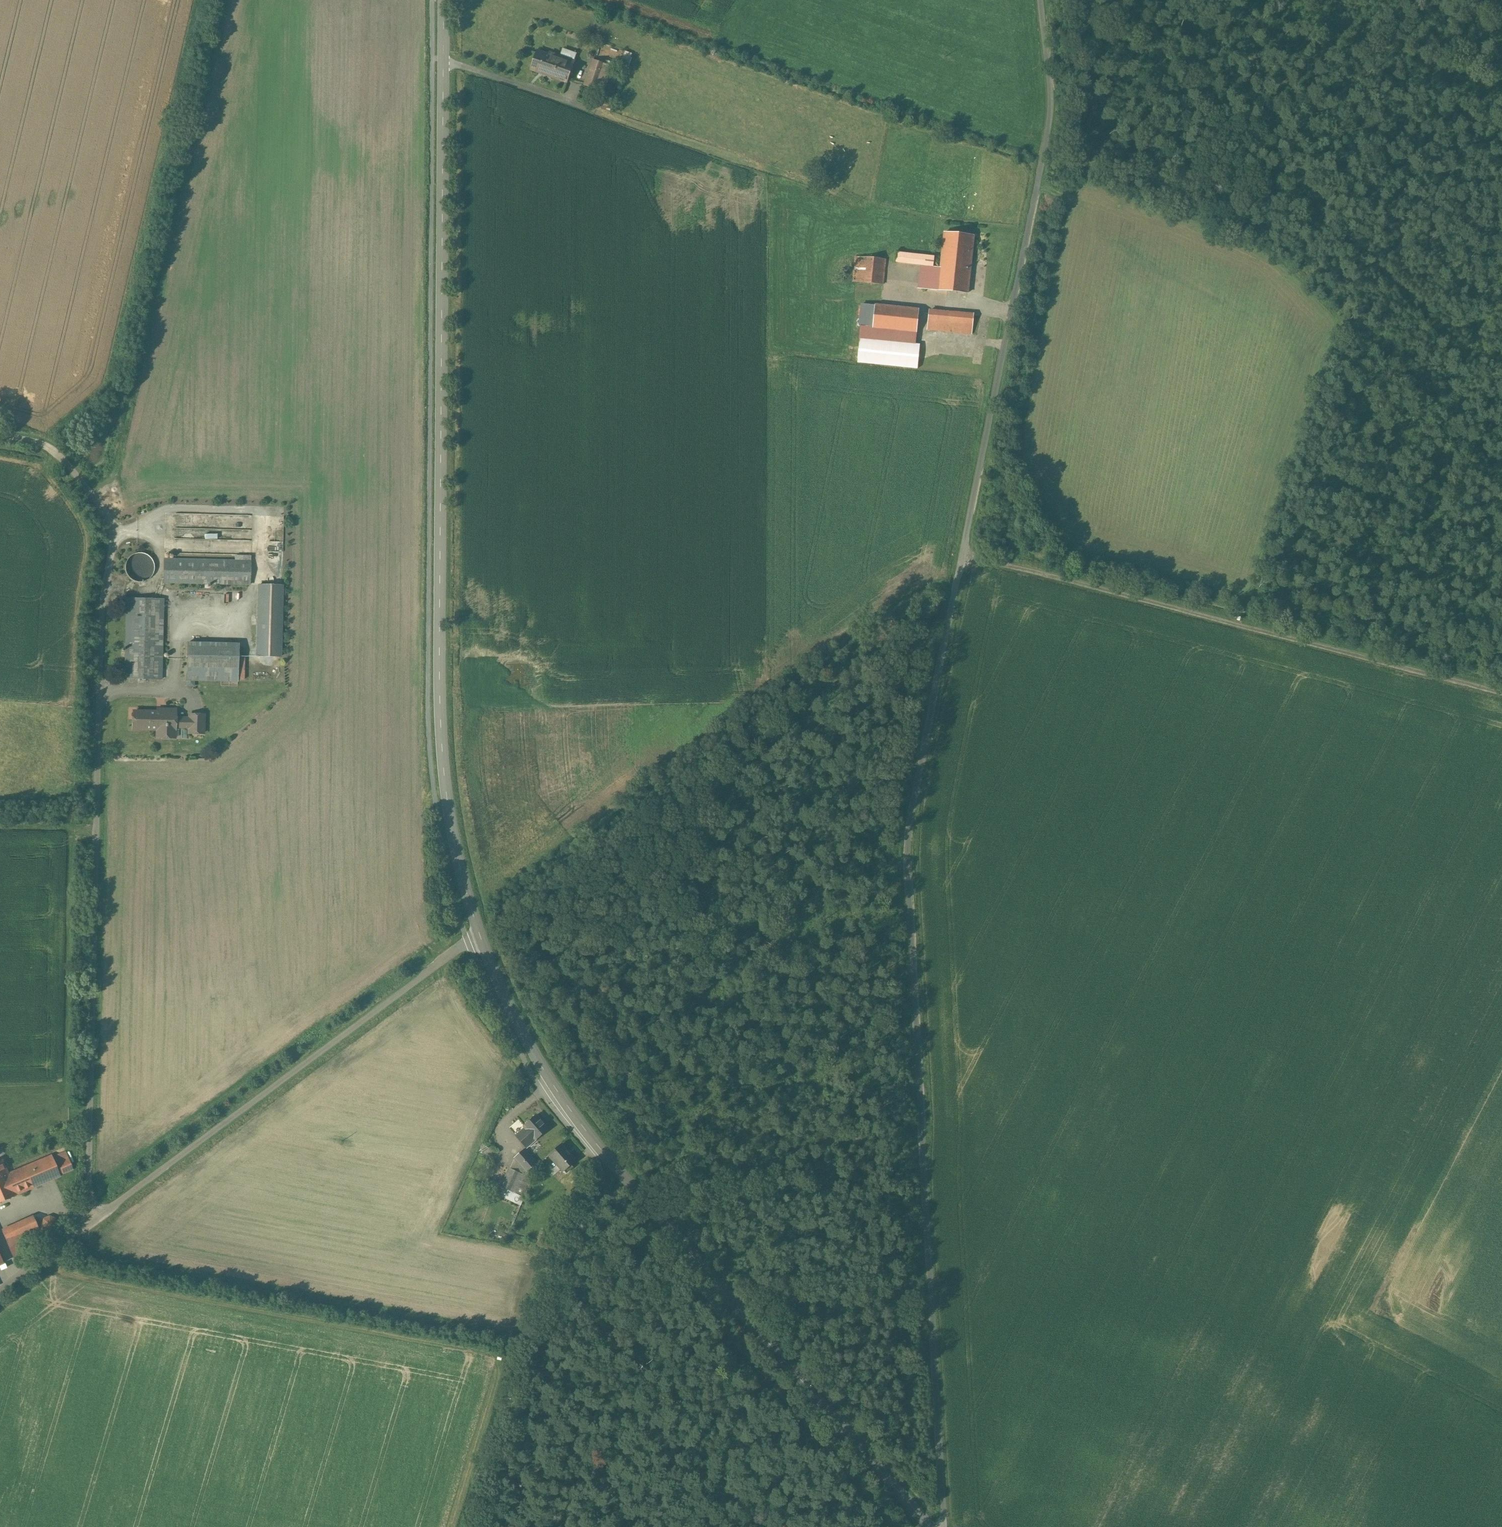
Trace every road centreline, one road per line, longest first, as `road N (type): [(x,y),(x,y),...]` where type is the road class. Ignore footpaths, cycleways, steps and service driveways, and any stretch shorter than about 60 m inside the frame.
road 1 (unclassified): [(942,1526),(908,843),(1052,116),(1044,0)]
road 2 (tertiary): [(444,0),(440,690),(451,826),(479,933)]
road 3 (unclassified): [(92,1223),(100,623),(112,531),(50,449),(0,436)]
road 4 (tertiary): [(479,933),(519,1024),(573,1112),(931,1526)]
road 5 (track): [(965,551),(1501,690)]
road 6 (unclassified): [(92,1223),(479,933)]
road 7 (track): [(895,260),(882,228),(827,185),(571,99)]

